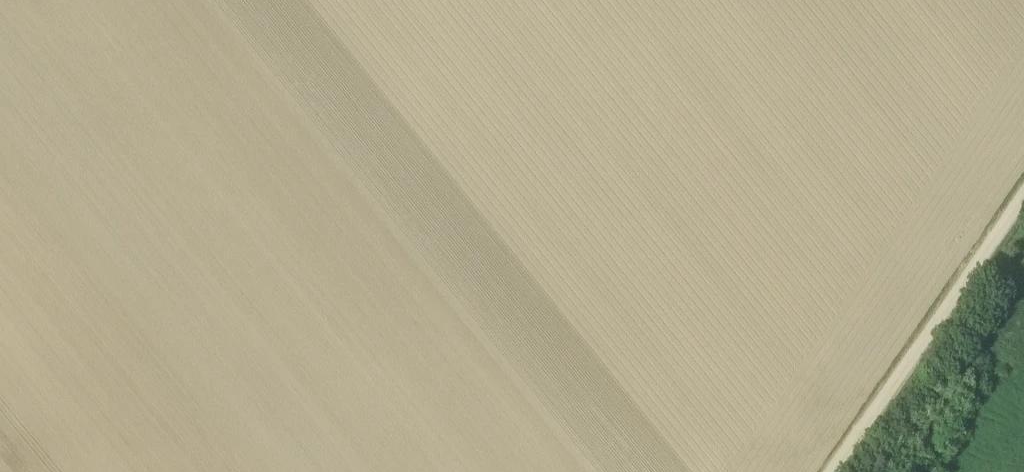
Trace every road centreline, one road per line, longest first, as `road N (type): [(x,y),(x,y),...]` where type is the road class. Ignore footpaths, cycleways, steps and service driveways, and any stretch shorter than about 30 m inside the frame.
road 1 (track): [(820,471),(1023,176)]

